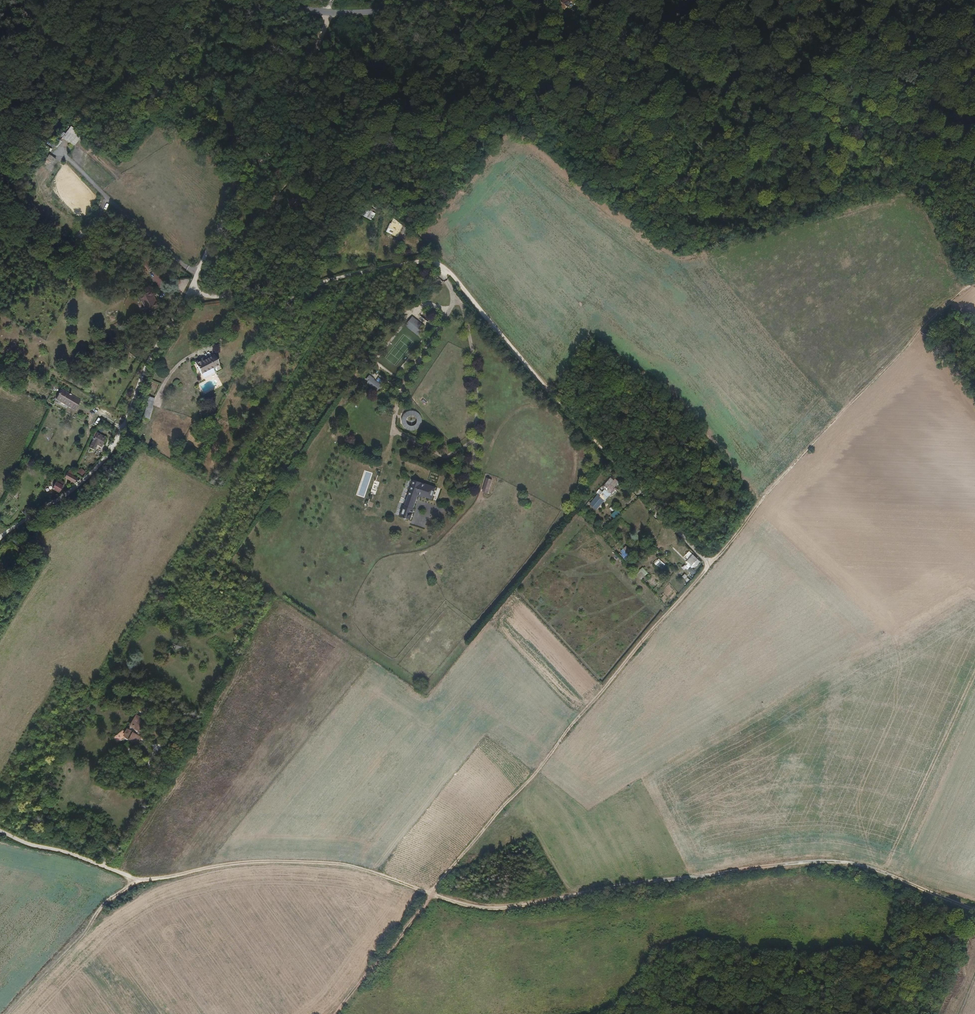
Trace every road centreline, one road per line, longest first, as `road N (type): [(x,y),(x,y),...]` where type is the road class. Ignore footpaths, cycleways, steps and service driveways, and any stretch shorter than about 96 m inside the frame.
road 1 (track): [(433,894),(501,908),(636,882),(821,861),(871,868),(974,911)]
road 2 (track): [(709,564),(433,894)]
road 3 (track): [(194,279),(291,181),(506,0)]
road 4 (track): [(445,268),(709,564)]
road 5 (track): [(709,564),(974,279)]
road 6 (track): [(146,880),(237,863),(312,863),(351,866),(433,894)]
road 7 (unclassified): [(194,279),(328,20)]
road 8 (unclassified): [(34,514),(81,482),(110,449),(153,348),(194,279)]
road 9 (track): [(5,1013),(110,898),(146,880)]
road 10 (unclassified): [(350,275),(280,300),(207,297),(194,279)]
road 11 (track): [(146,880),(0,827)]
road 12 (track): [(433,894),(334,1013)]

